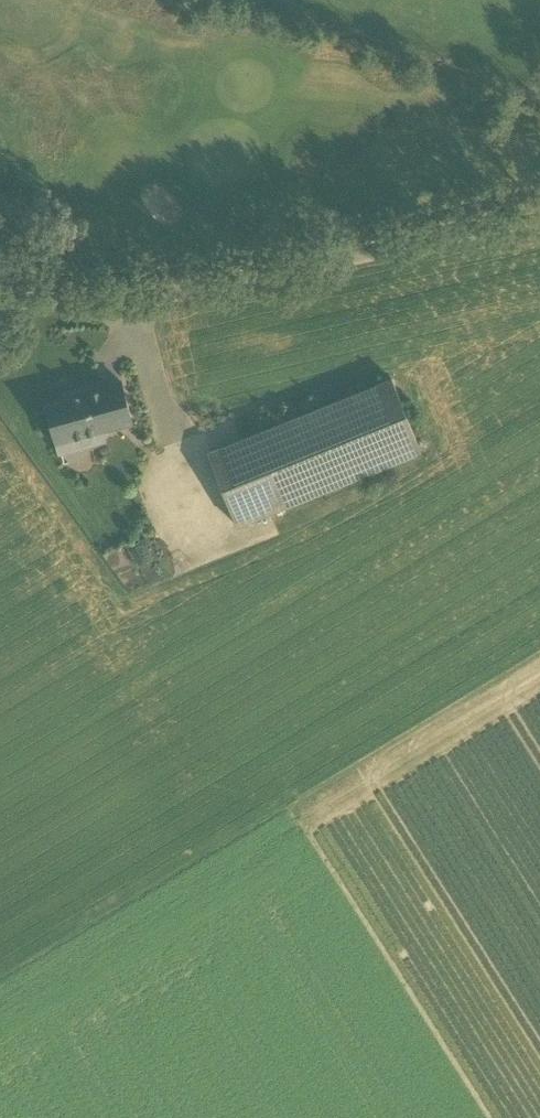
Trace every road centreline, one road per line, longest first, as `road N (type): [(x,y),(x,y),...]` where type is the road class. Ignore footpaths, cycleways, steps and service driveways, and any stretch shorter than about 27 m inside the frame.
road 1 (unclassified): [(539,225),(145,300),(0,300)]

